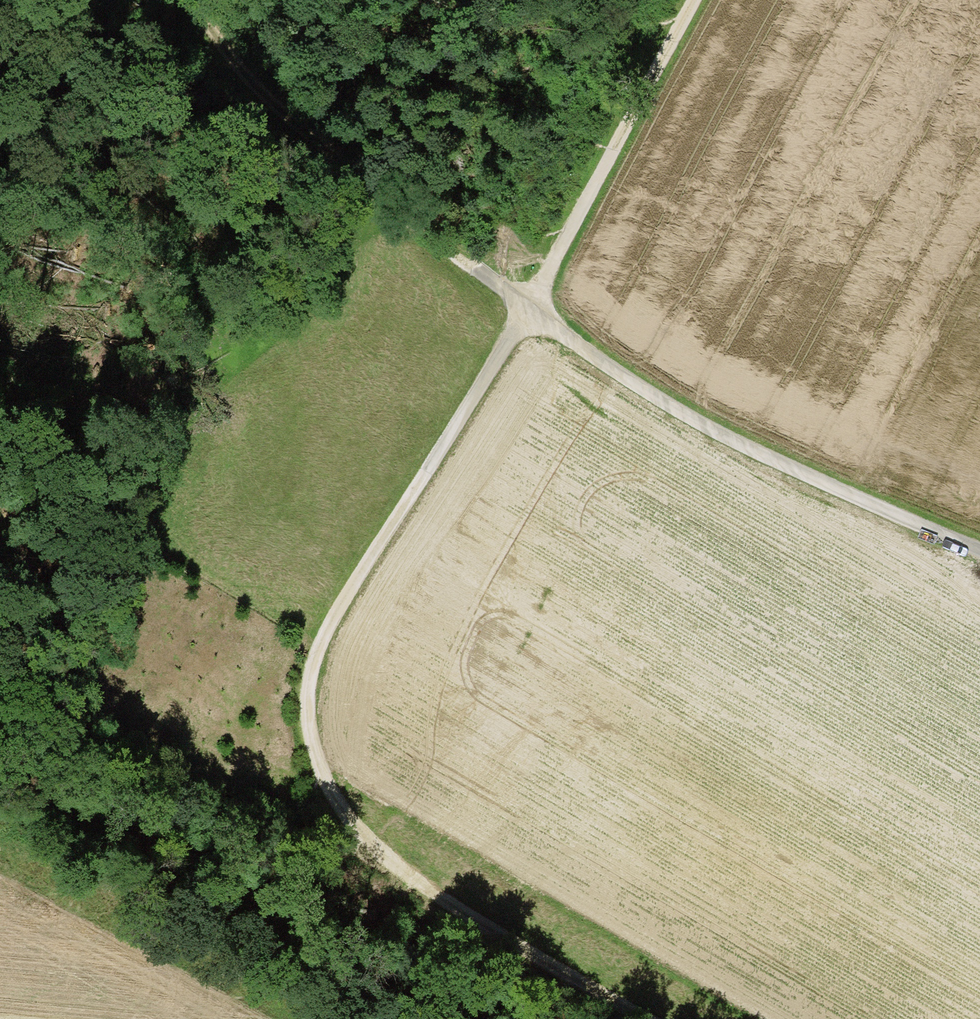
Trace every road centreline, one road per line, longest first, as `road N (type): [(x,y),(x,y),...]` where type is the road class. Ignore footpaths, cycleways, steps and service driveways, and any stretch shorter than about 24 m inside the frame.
road 1 (track): [(187,0),(297,126),(531,320),(656,403),(979,552)]
road 2 (track): [(700,0),(531,320),(314,661),(306,697),(308,741),(352,834)]
road 3 (track): [(352,834),(520,948),(645,1018)]
road 4 (track): [(513,0),(586,86),(636,126)]

